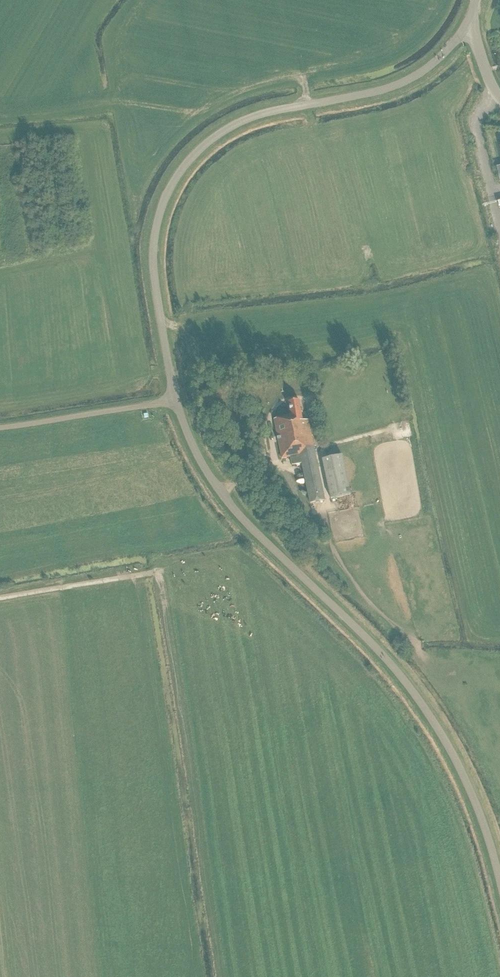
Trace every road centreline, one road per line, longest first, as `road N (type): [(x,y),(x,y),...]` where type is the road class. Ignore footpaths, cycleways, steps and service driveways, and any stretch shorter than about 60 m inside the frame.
road 1 (unclassified): [(499,884),(461,770),(417,697),(250,525),(192,446),(176,401),(153,256),(171,186),(213,137),(266,112),(397,84),(436,60),(467,25)]

